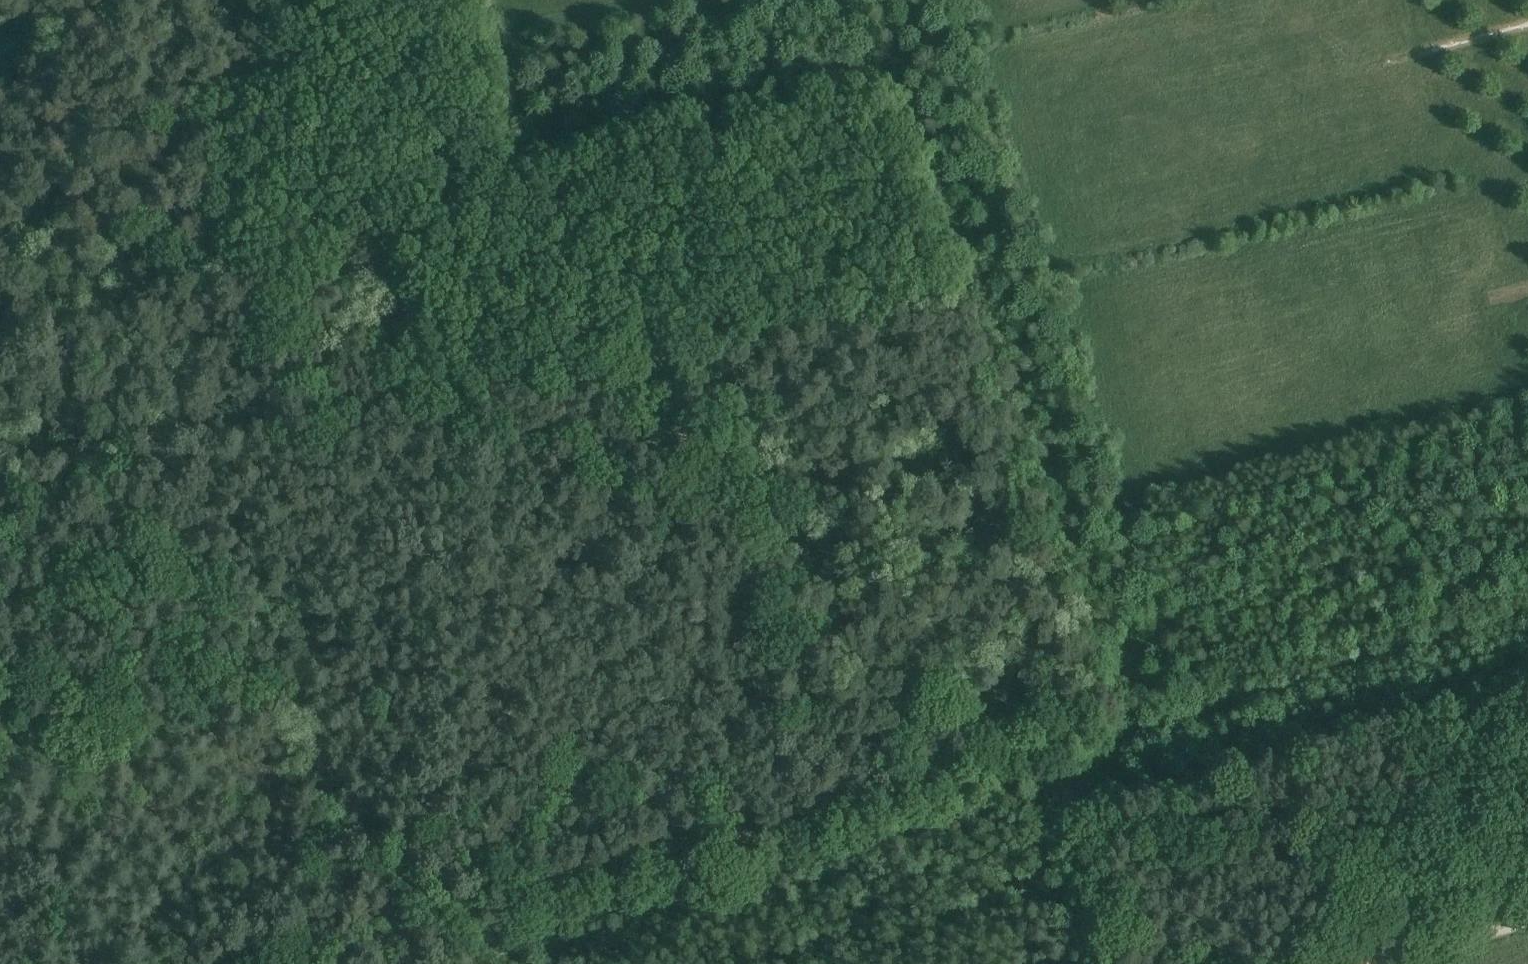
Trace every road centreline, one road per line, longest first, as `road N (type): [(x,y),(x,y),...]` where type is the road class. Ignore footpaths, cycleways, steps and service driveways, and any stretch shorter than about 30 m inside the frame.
road 1 (track): [(1099,963),(1054,766),(246,963)]
road 2 (track): [(1527,615),(1054,766)]
road 3 (track): [(1527,909),(1353,963)]

